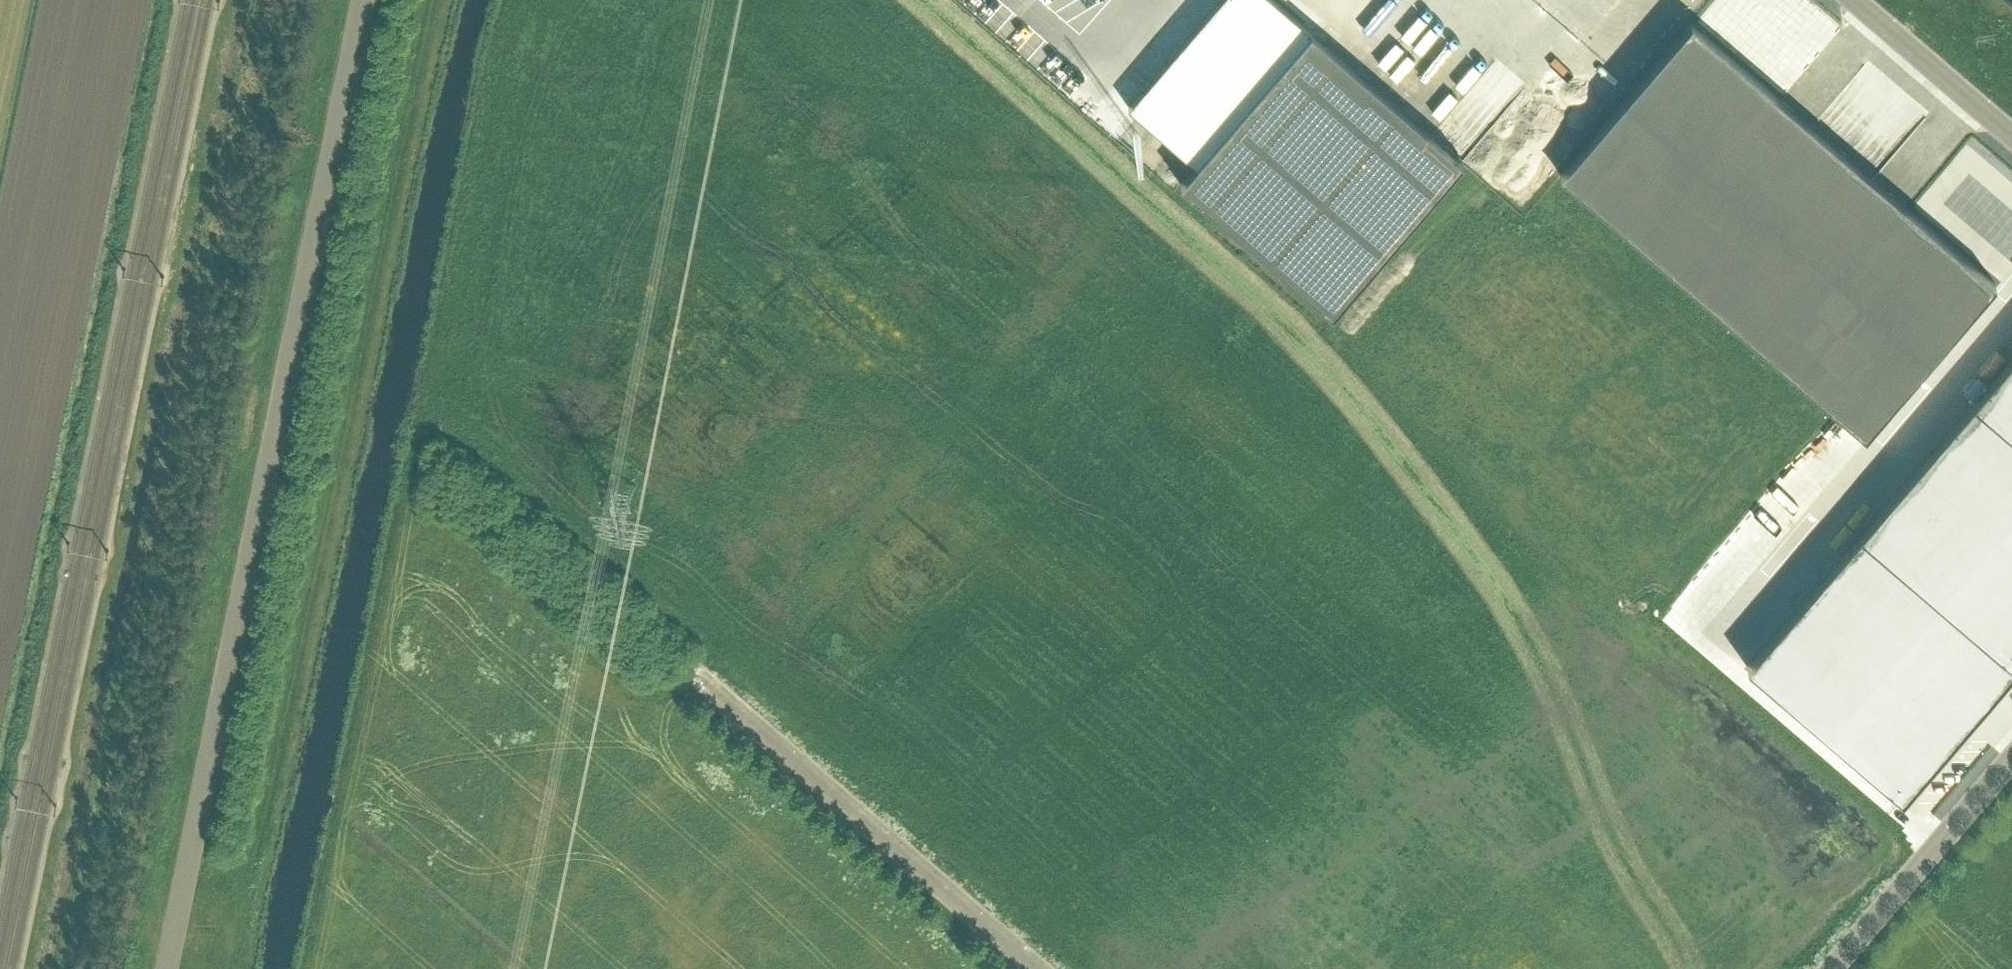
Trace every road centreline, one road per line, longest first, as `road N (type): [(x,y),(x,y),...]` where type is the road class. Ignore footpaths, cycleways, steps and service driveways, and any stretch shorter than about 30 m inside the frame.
road 1 (unclassified): [(168,968),(367,0)]
road 2 (unclassified): [(1037,968),(698,678)]
road 3 (tertiary): [(1834,968),(2011,760)]
road 4 (unclassified): [(2011,134),(1855,0)]

